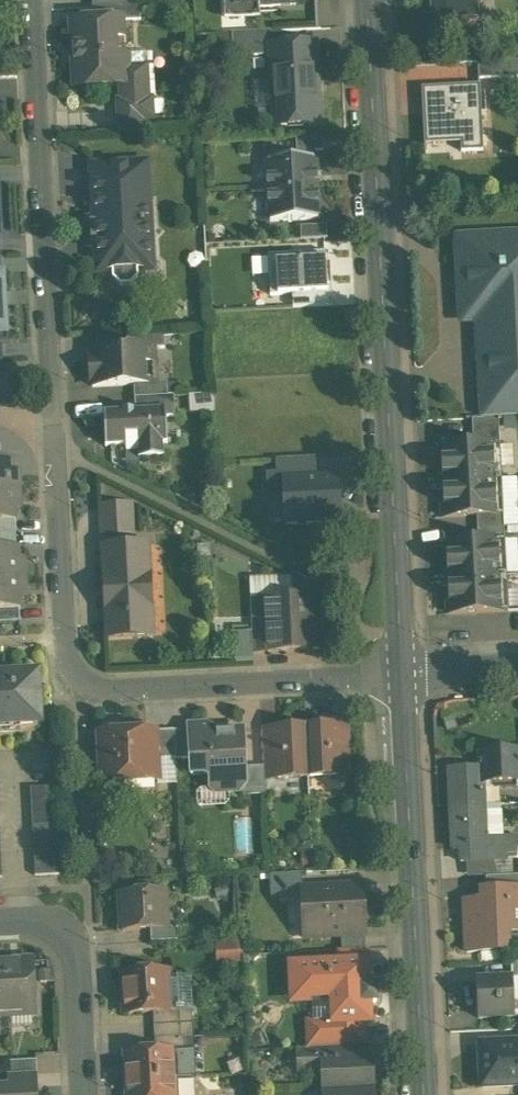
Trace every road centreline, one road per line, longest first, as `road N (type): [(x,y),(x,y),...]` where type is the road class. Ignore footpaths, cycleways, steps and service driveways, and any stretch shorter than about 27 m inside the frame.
road 1 (residential): [(367,0),(401,675)]
road 2 (residential): [(53,443),(66,639),(80,684),(111,690),(401,675)]
road 3 (residential): [(31,0),(53,443)]
road 4 (residential): [(401,675),(423,1094)]
road 5 (residential): [(83,1094),(71,935),(0,920)]

